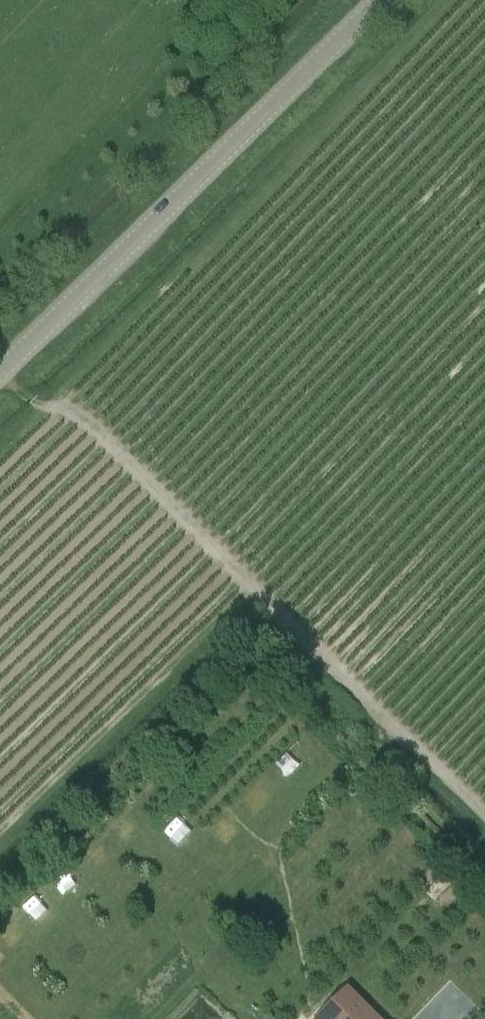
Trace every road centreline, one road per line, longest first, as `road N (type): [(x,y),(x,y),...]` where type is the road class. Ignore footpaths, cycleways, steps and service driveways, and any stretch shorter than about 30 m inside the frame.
road 1 (track): [(3,383),(85,421),(484,825)]
road 2 (unclassified): [(0,386),(387,0)]

